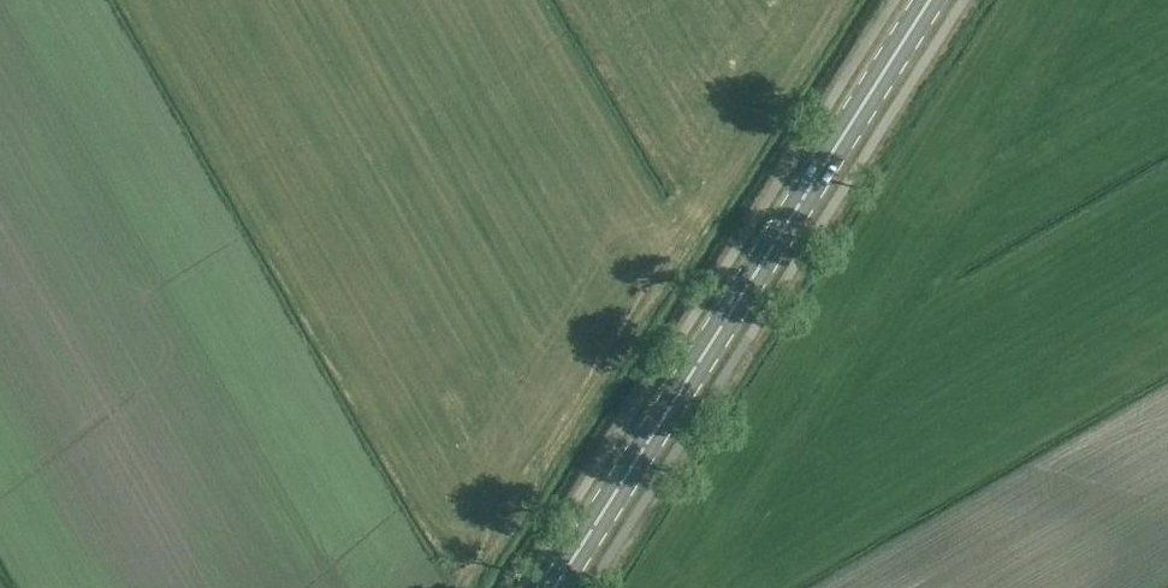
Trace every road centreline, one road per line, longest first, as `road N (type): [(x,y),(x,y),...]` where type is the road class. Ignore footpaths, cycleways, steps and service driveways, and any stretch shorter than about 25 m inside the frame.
road 1 (primary): [(554,587),(929,0)]

